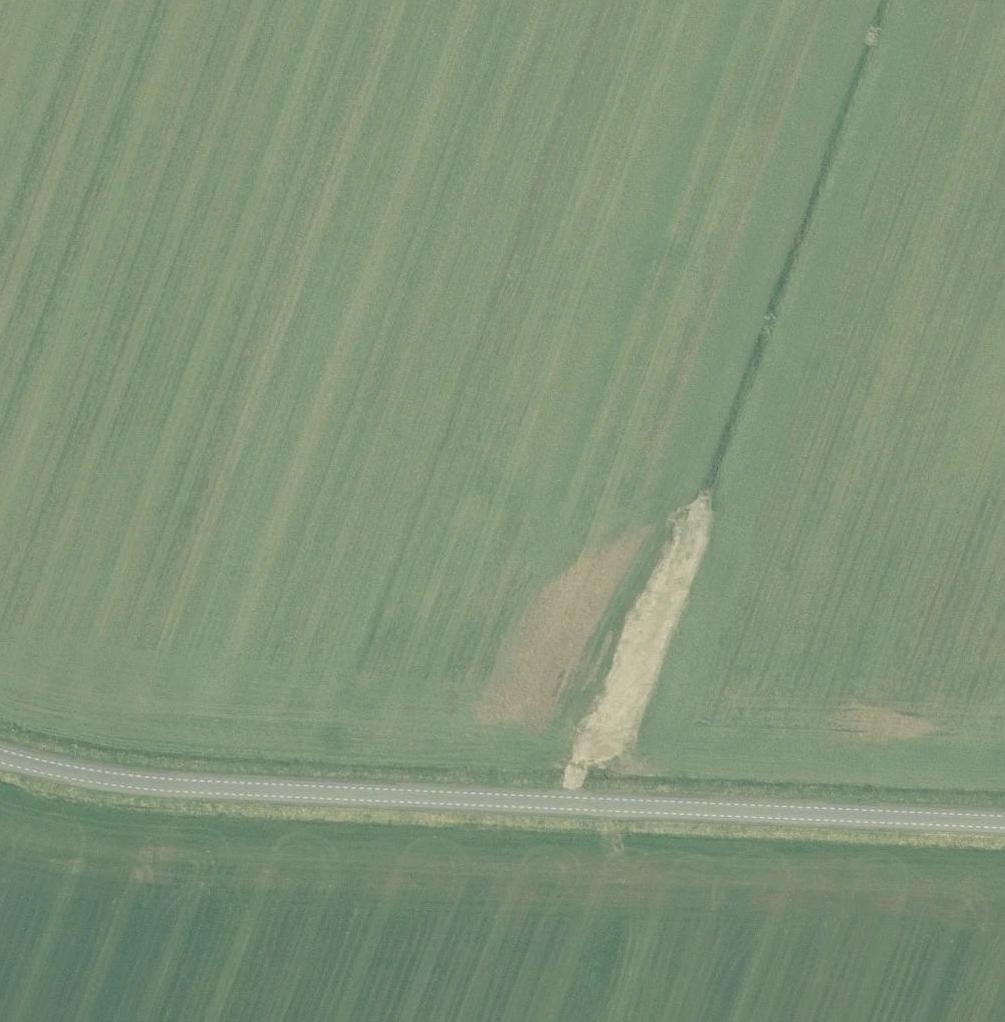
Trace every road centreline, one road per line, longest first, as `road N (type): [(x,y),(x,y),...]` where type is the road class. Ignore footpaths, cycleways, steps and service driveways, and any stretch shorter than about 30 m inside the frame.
road 1 (tertiary): [(1004,819),(242,789),(159,781),(0,743)]

